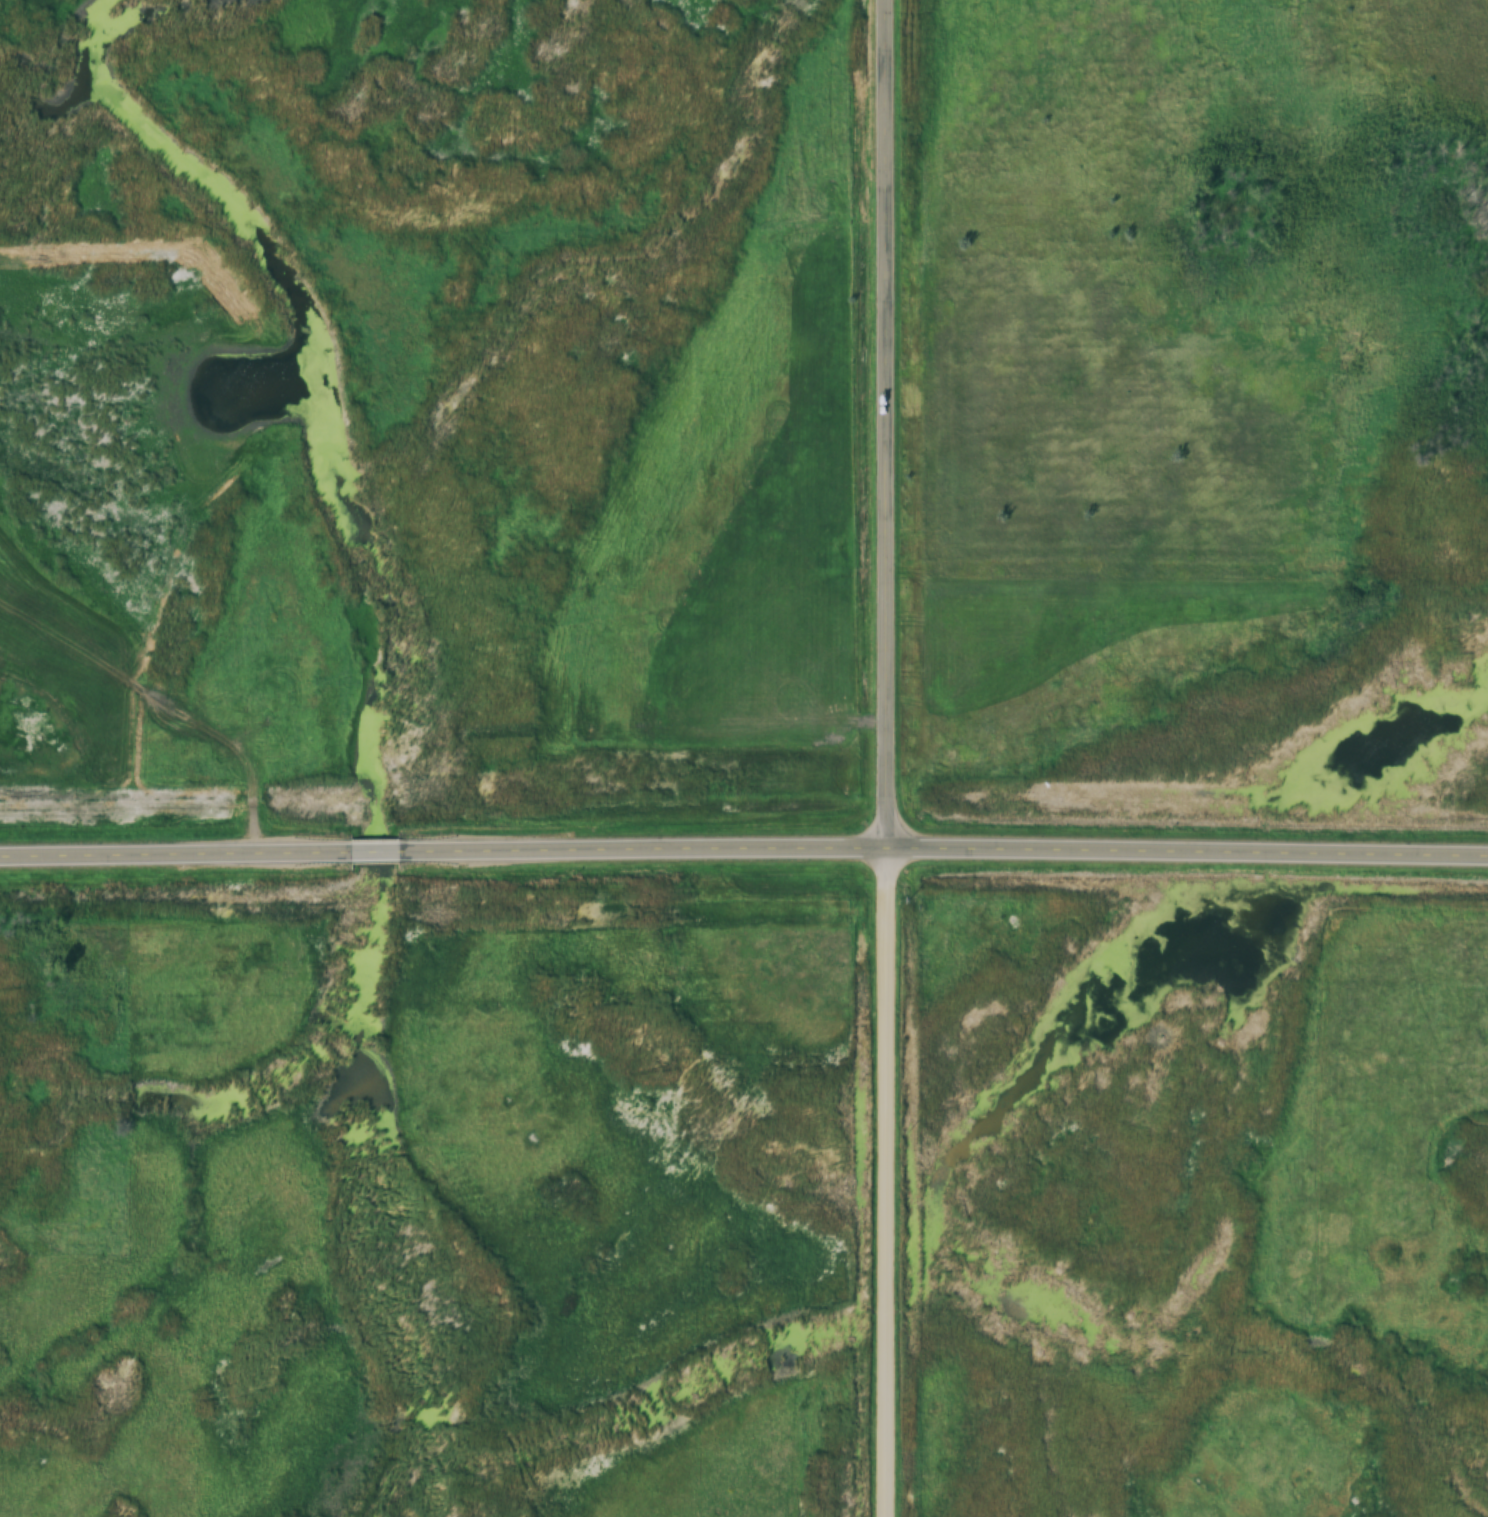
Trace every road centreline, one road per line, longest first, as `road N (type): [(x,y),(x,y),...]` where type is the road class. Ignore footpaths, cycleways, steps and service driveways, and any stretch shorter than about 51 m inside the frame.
road 1 (residential): [(890,1516),(890,0)]
road 2 (secondary): [(1487,861),(401,854)]
road 3 (secondary): [(356,854),(0,859)]

